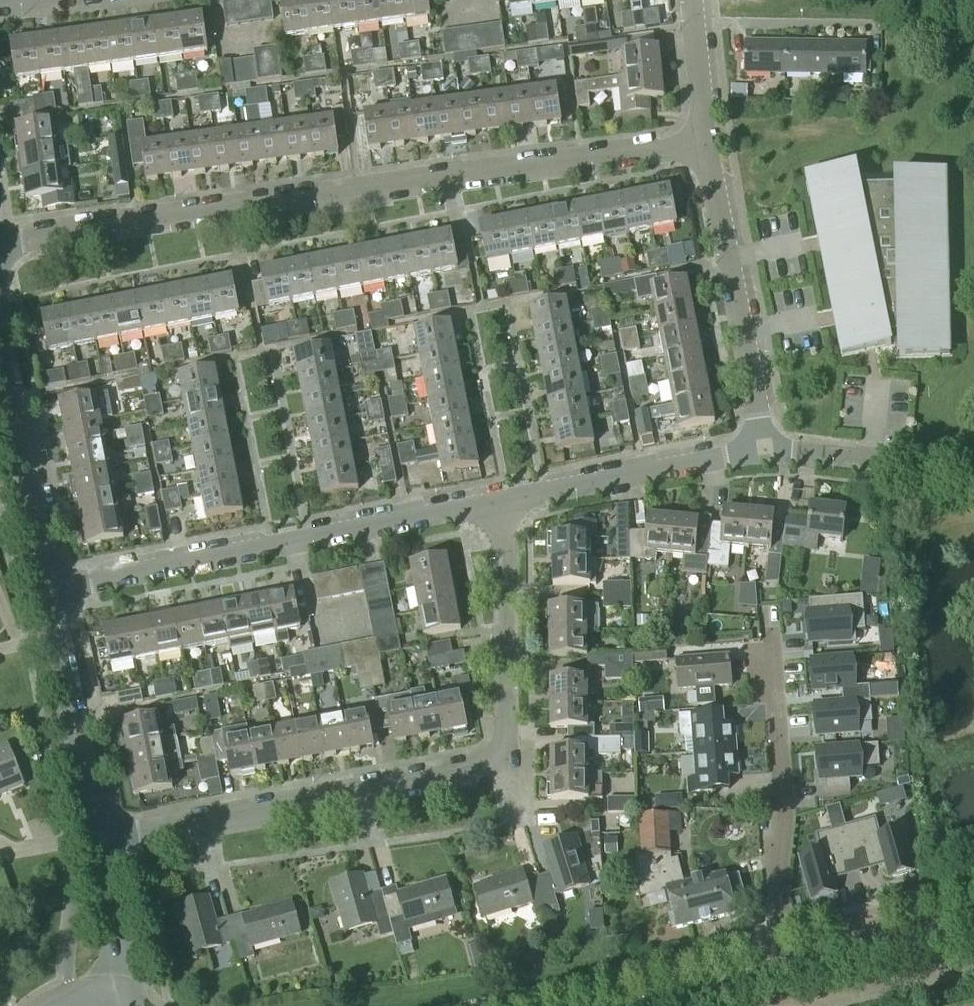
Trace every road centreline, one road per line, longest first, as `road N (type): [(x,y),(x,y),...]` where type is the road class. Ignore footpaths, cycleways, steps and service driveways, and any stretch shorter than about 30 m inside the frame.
road 1 (residential): [(0,244),(707,145)]
road 2 (residential): [(102,838),(485,763),(499,752),(502,501)]
road 3 (residential): [(56,590),(502,501)]
road 4 (residential): [(776,974),(751,643)]
road 5 (residential): [(758,449),(707,145)]
road 6 (residential): [(502,501),(758,449)]
road 7 (residential): [(758,449),(973,478)]
road 8 (residential): [(102,838),(63,637)]
road 9 (unclassified): [(776,974),(973,922)]
road 10 (residential): [(56,590),(22,434)]
road 11 (residential): [(111,989),(121,957),(102,838)]
road 12 (residential): [(707,145),(693,0)]
road 13 (unclassified): [(657,1005),(776,974)]

